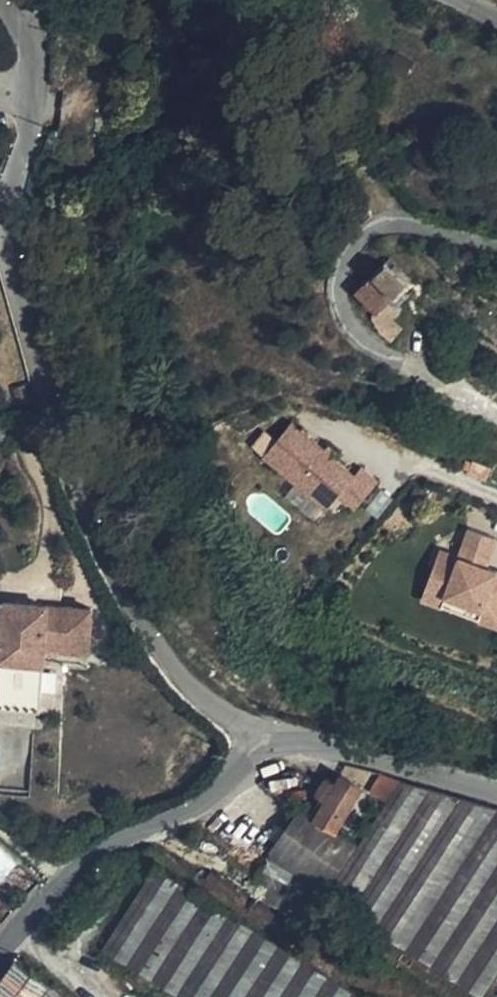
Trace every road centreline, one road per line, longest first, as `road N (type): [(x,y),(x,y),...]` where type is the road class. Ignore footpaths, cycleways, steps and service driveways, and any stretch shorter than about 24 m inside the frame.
road 1 (residential): [(264,735),(181,684),(141,617),(41,381),(4,242),(3,204)]
road 2 (residential): [(0,944),(98,849),(190,812),(264,735)]
road 3 (residential): [(264,735),(496,792)]

